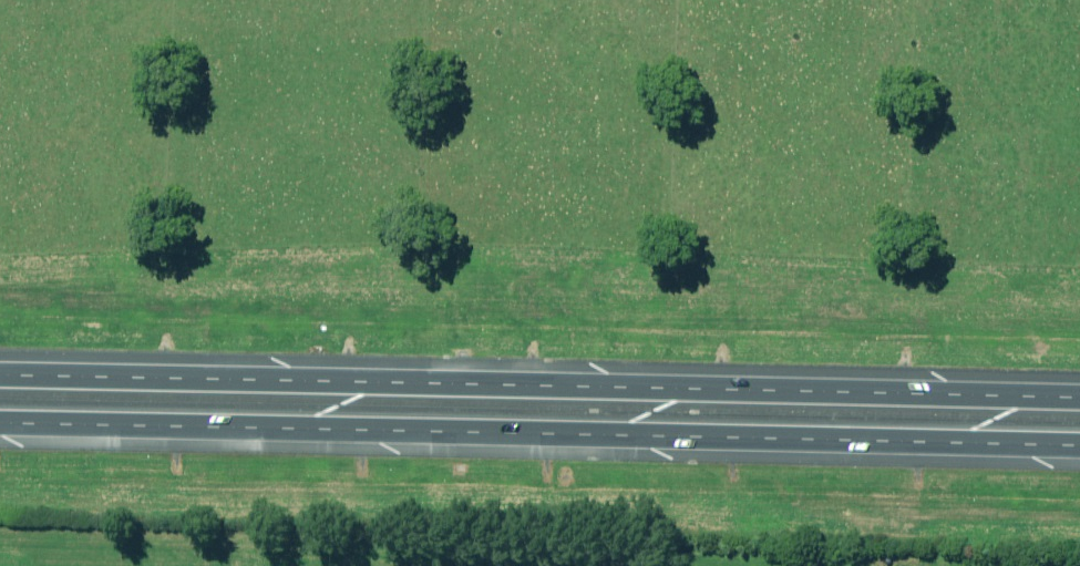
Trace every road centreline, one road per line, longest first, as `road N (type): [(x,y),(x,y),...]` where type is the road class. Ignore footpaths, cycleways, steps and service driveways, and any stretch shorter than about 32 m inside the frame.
road 1 (motorway): [(1079,454),(0,428)]
road 2 (motorway): [(0,379),(1079,400)]

